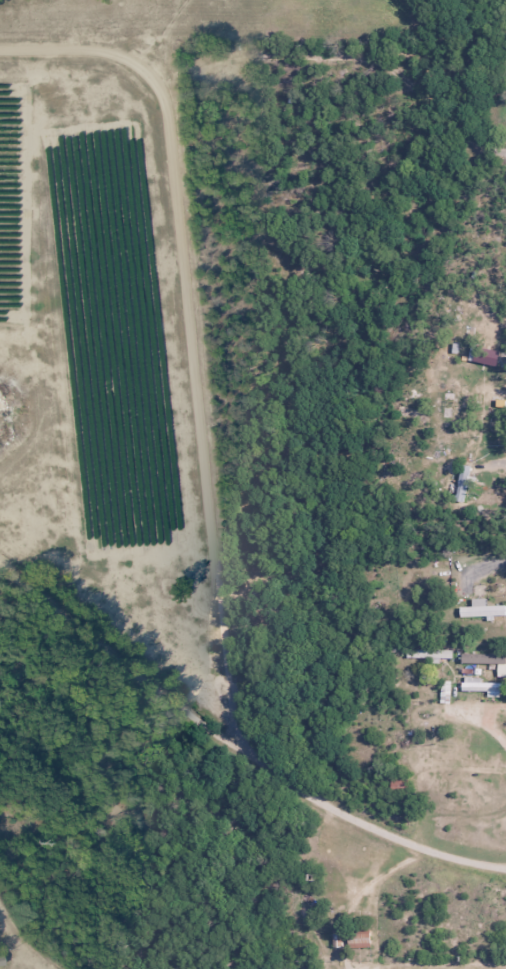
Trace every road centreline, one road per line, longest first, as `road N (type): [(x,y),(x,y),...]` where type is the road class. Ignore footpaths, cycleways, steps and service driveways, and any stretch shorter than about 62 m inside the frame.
road 1 (residential): [(505,868),(420,847),(354,818),(288,781),(254,747),(234,703),(172,104),(155,77),(124,55),(0,51)]

